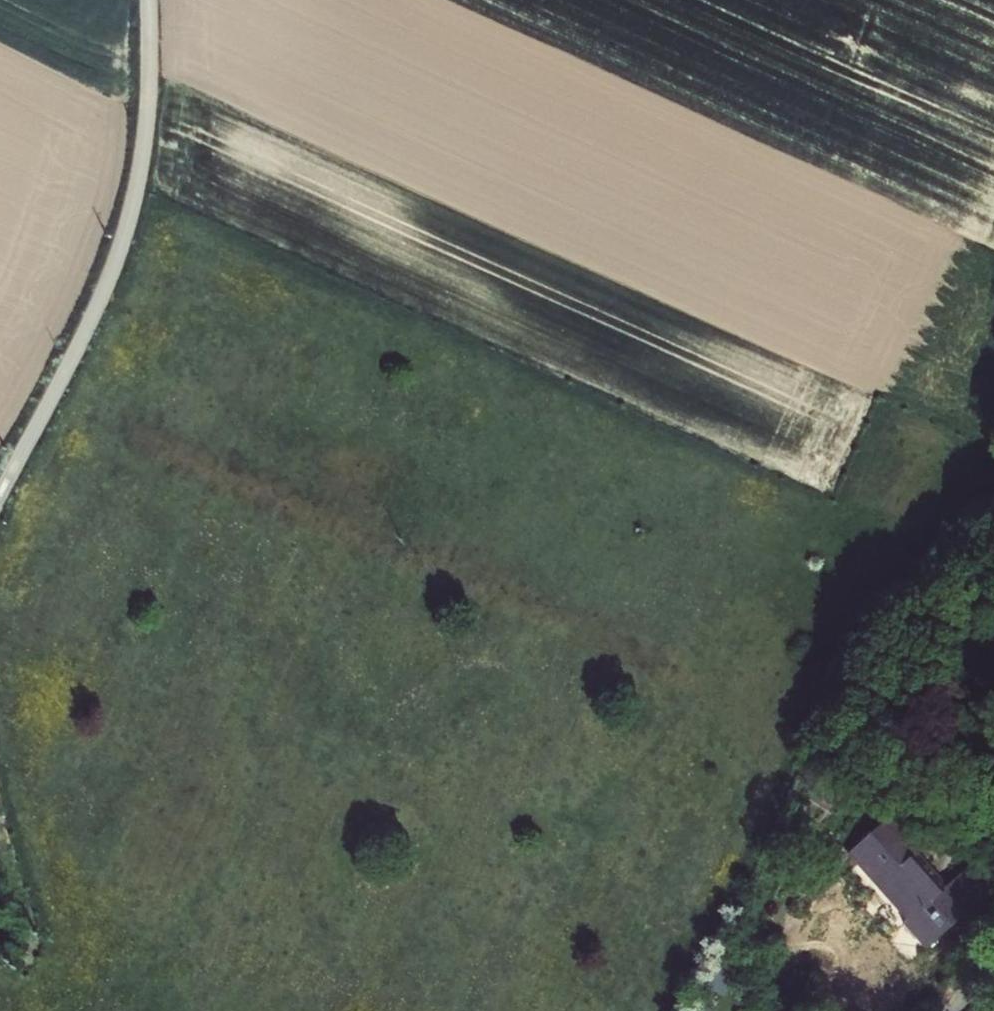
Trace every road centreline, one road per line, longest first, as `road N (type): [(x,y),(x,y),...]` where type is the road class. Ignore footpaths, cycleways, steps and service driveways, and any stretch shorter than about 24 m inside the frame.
road 1 (residential): [(145,0),(144,123),(122,236),(0,491)]

